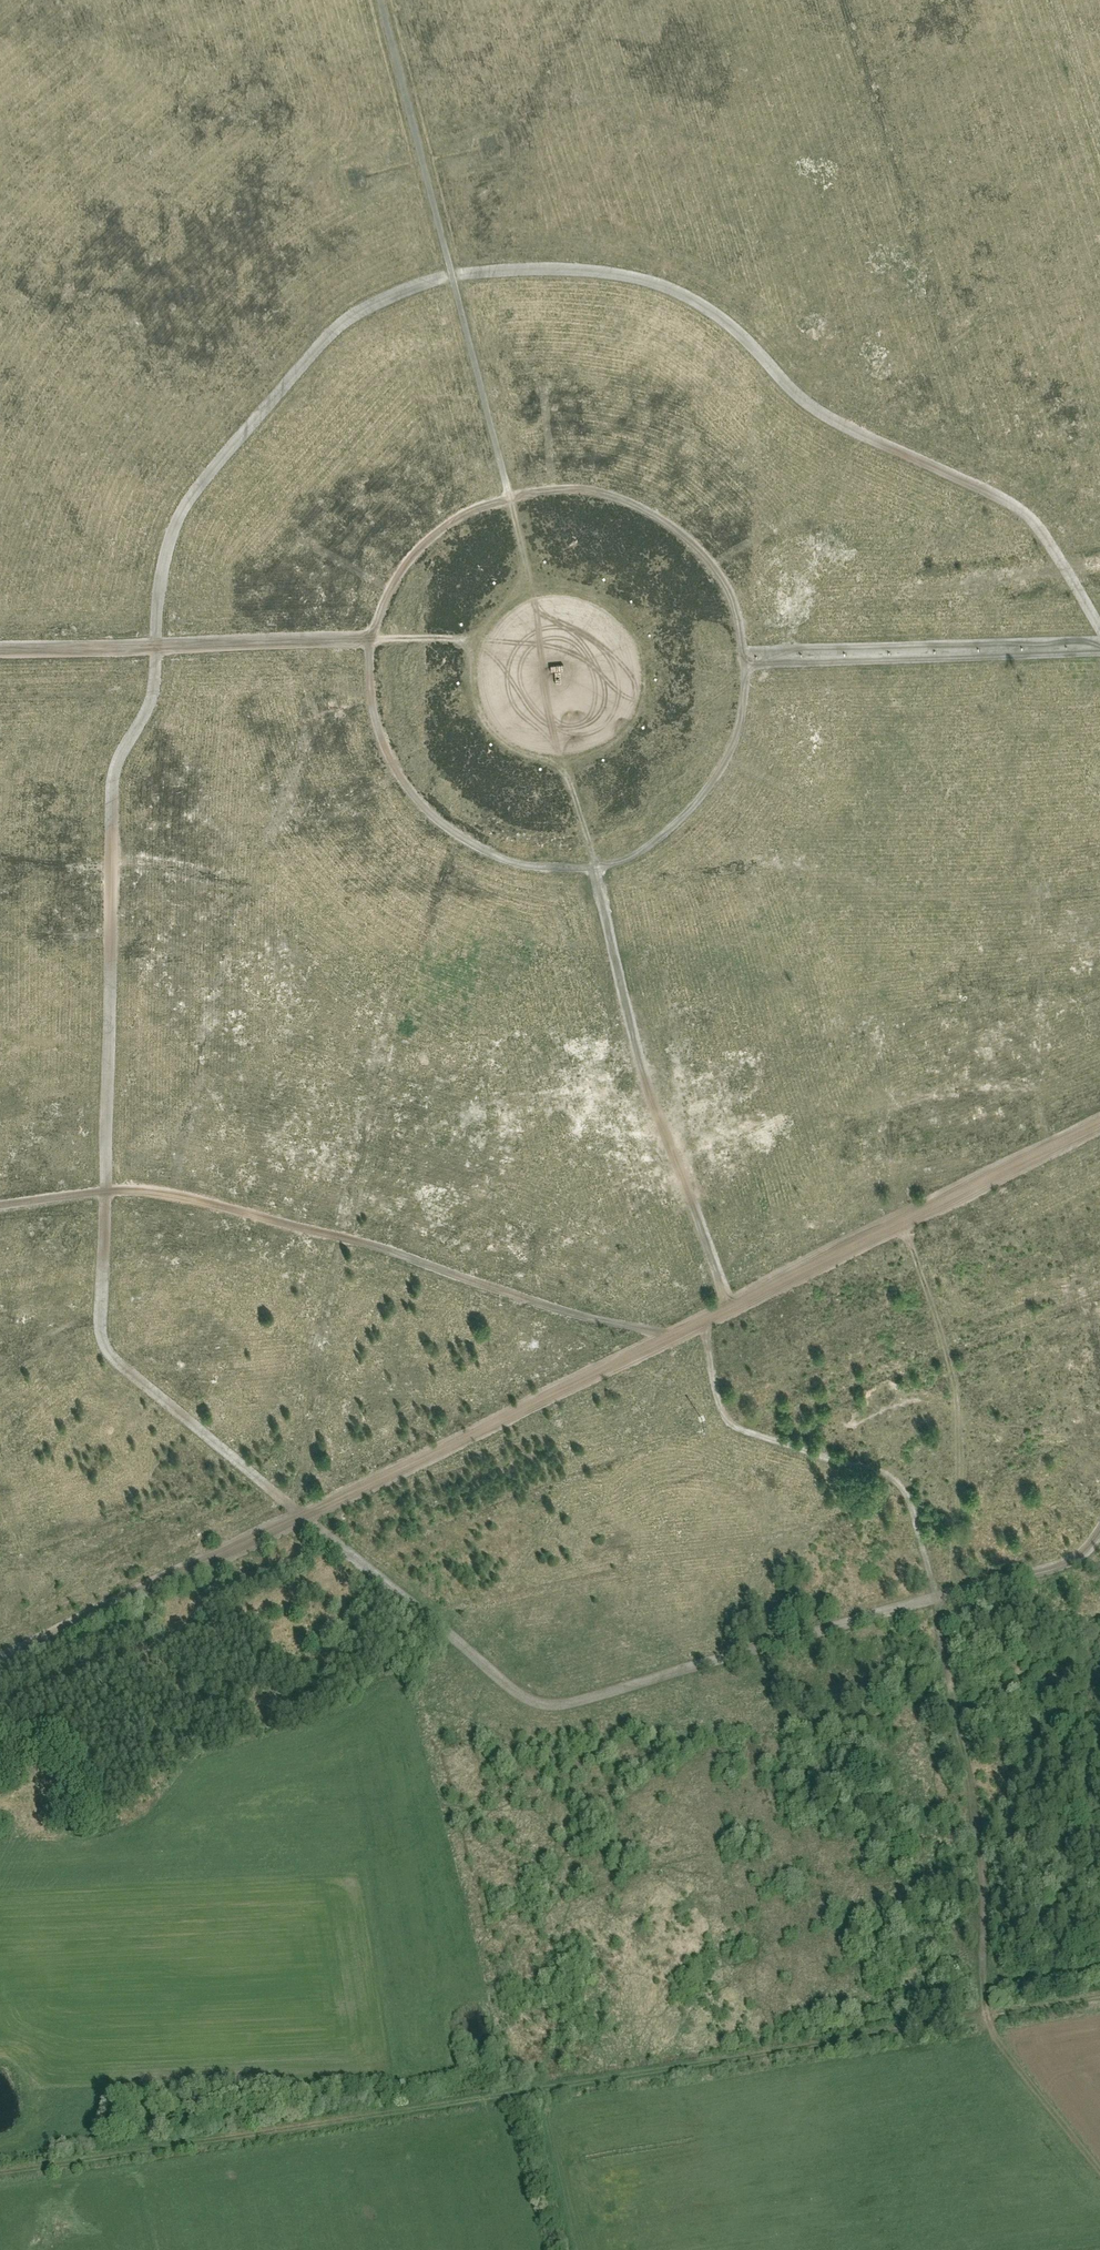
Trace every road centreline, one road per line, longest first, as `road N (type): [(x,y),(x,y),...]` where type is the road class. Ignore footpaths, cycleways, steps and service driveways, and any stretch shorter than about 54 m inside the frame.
road 1 (track): [(1099,1117),(0,1664)]
road 2 (track): [(1099,2163),(976,2004),(970,1809),(935,1599)]
road 3 (track): [(487,724),(471,668),(477,639),(511,598),(565,584),(620,607),(648,658),(638,717),(593,756),(564,762),(508,745)]

